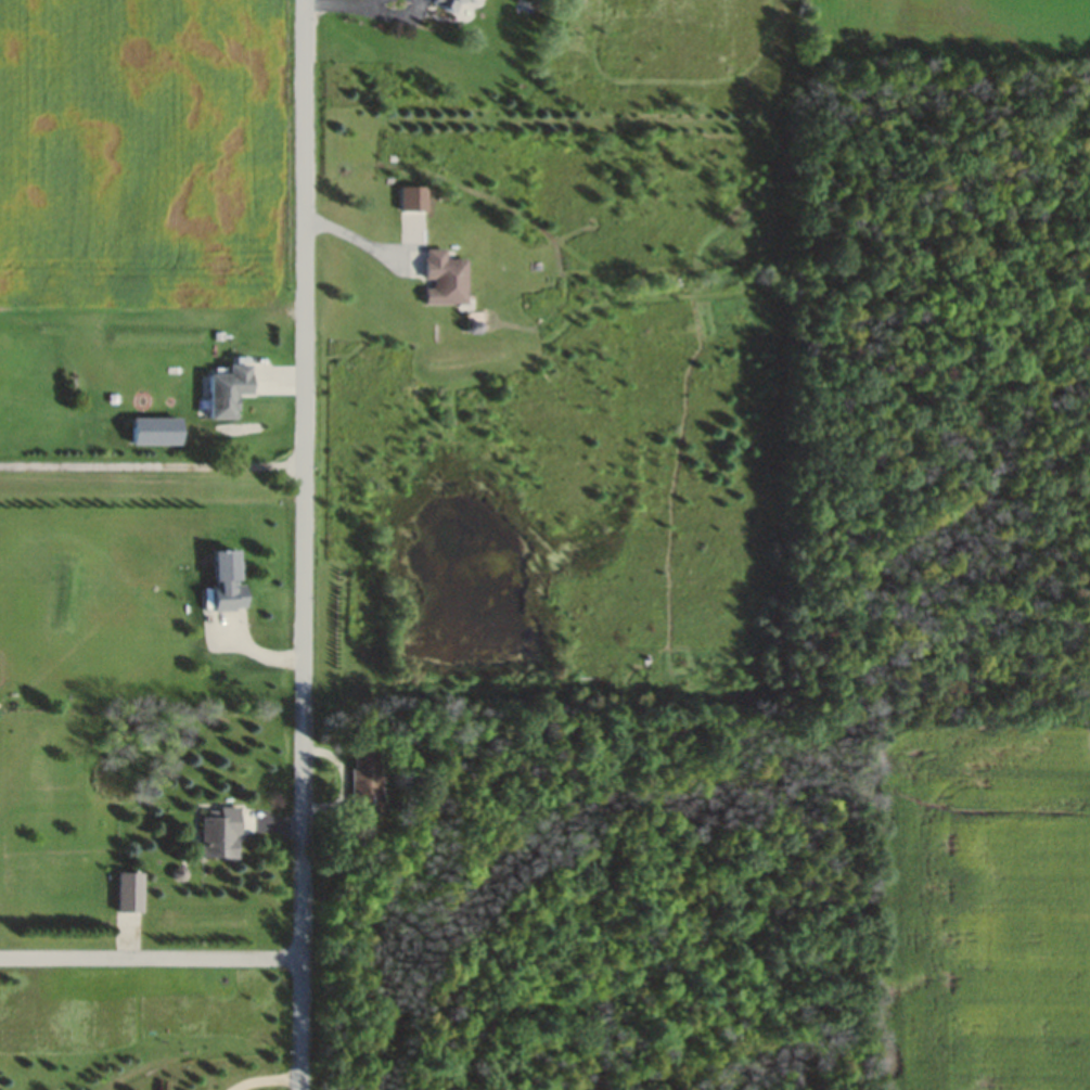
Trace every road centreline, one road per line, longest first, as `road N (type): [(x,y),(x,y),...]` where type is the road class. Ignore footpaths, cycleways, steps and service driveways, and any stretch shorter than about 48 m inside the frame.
road 1 (residential): [(307,0),(302,1089)]

